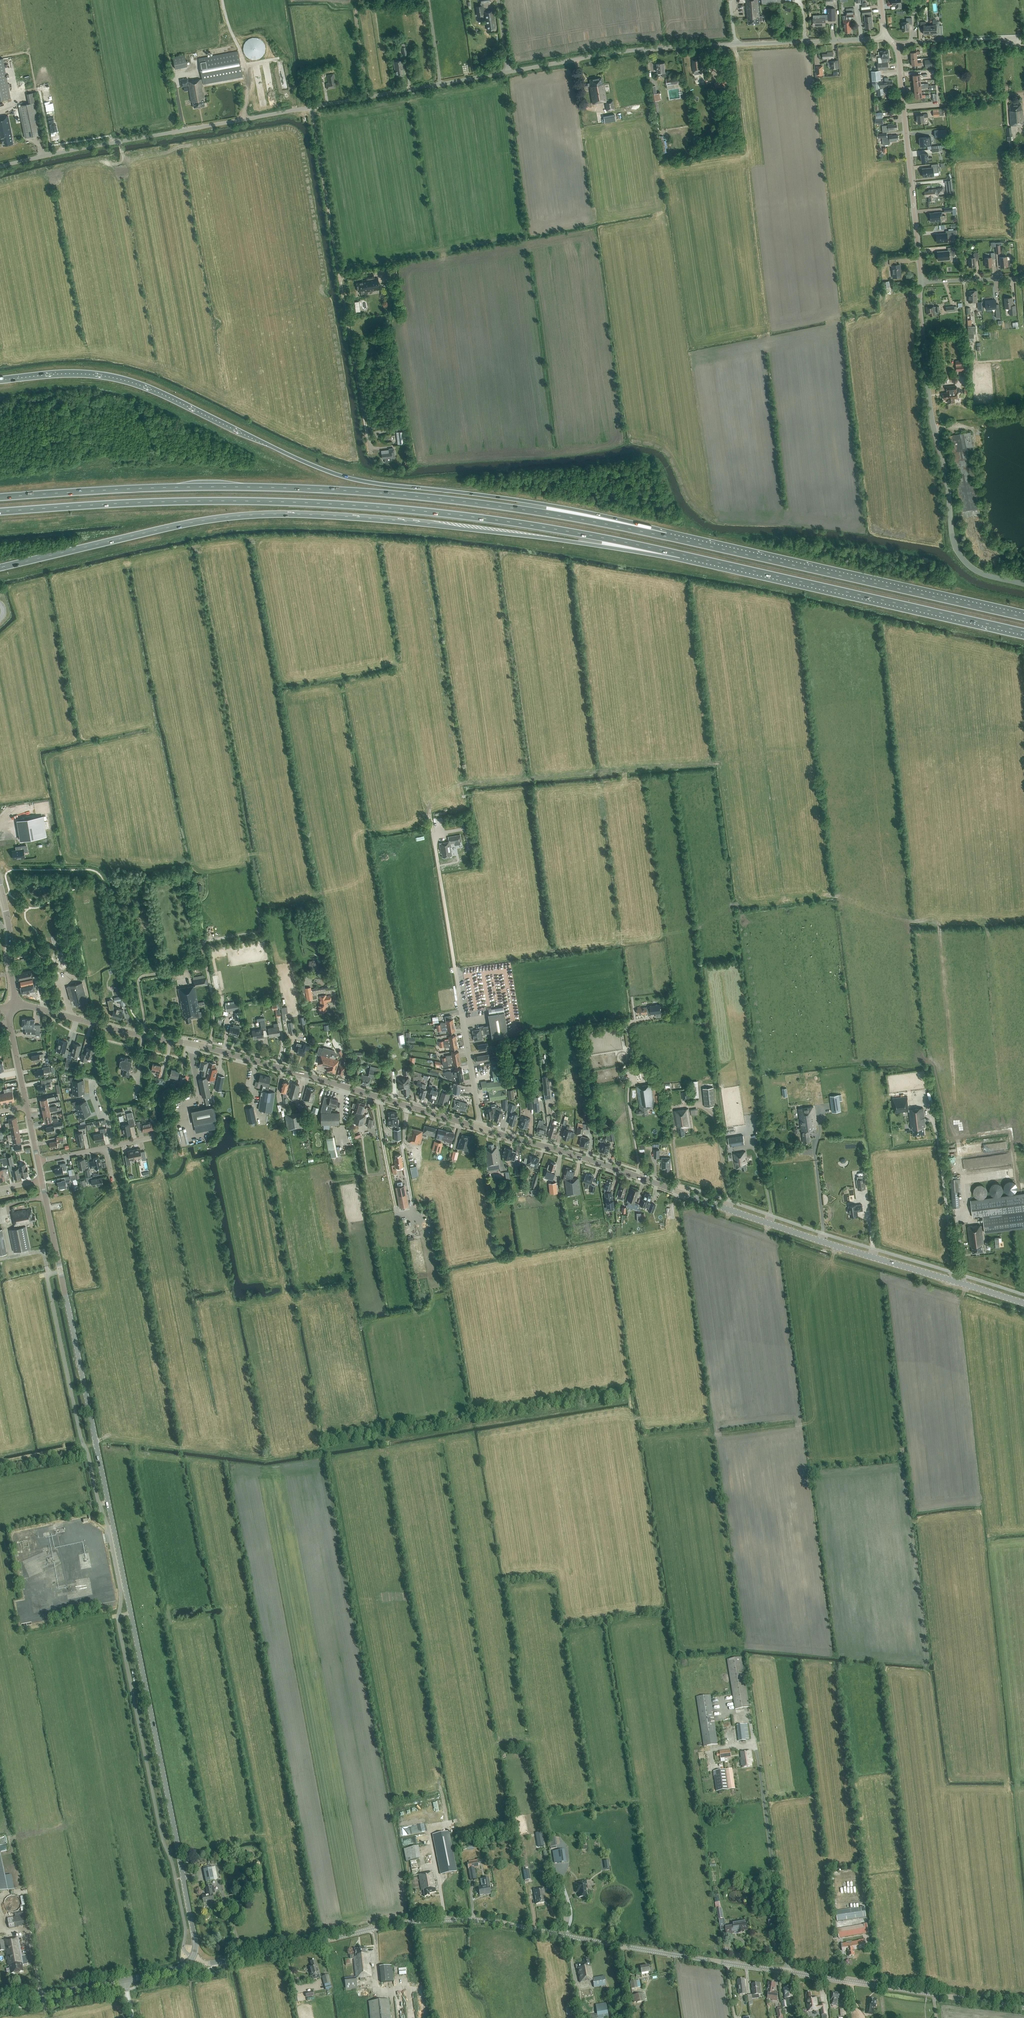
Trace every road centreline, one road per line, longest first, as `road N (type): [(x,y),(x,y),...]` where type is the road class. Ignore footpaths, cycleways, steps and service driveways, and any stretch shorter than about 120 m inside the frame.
road 1 (tertiary): [(192,1957),(211,1963),(388,1925),(474,1920),(986,2002)]
road 2 (tertiary): [(192,1957),(169,1806),(42,1180)]
road 3 (trunk): [(666,537),(548,506),(346,478),(122,378),(81,372),(0,378)]
road 4 (trunk): [(0,568),(203,521),(288,514),(681,554)]
road 5 (trunk): [(0,511),(155,501),(372,507),(681,554)]
road 6 (trunk): [(666,537),(487,504),(326,489),(0,497)]
road 7 (tertiary): [(1023,1303),(480,1128)]
road 8 (unclassified): [(0,167),(507,71)]
road 9 (tertiary): [(480,1128),(246,1058),(11,1007)]
road 10 (unclassified): [(507,71),(648,48),(886,35)]
road 11 (trunk): [(1023,618),(666,537)]
road 12 (trunk): [(681,554),(1023,632)]
road 13 (tertiary): [(1023,584),(976,571),(955,547),(928,386),(921,282)]
road 14 (track): [(361,422),(311,108)]
road 15 (unclassified): [(434,843),(480,1128)]
road 16 (tertiary): [(921,282),(904,109)]
road 17 (tertiary): [(0,2006),(125,1981)]

